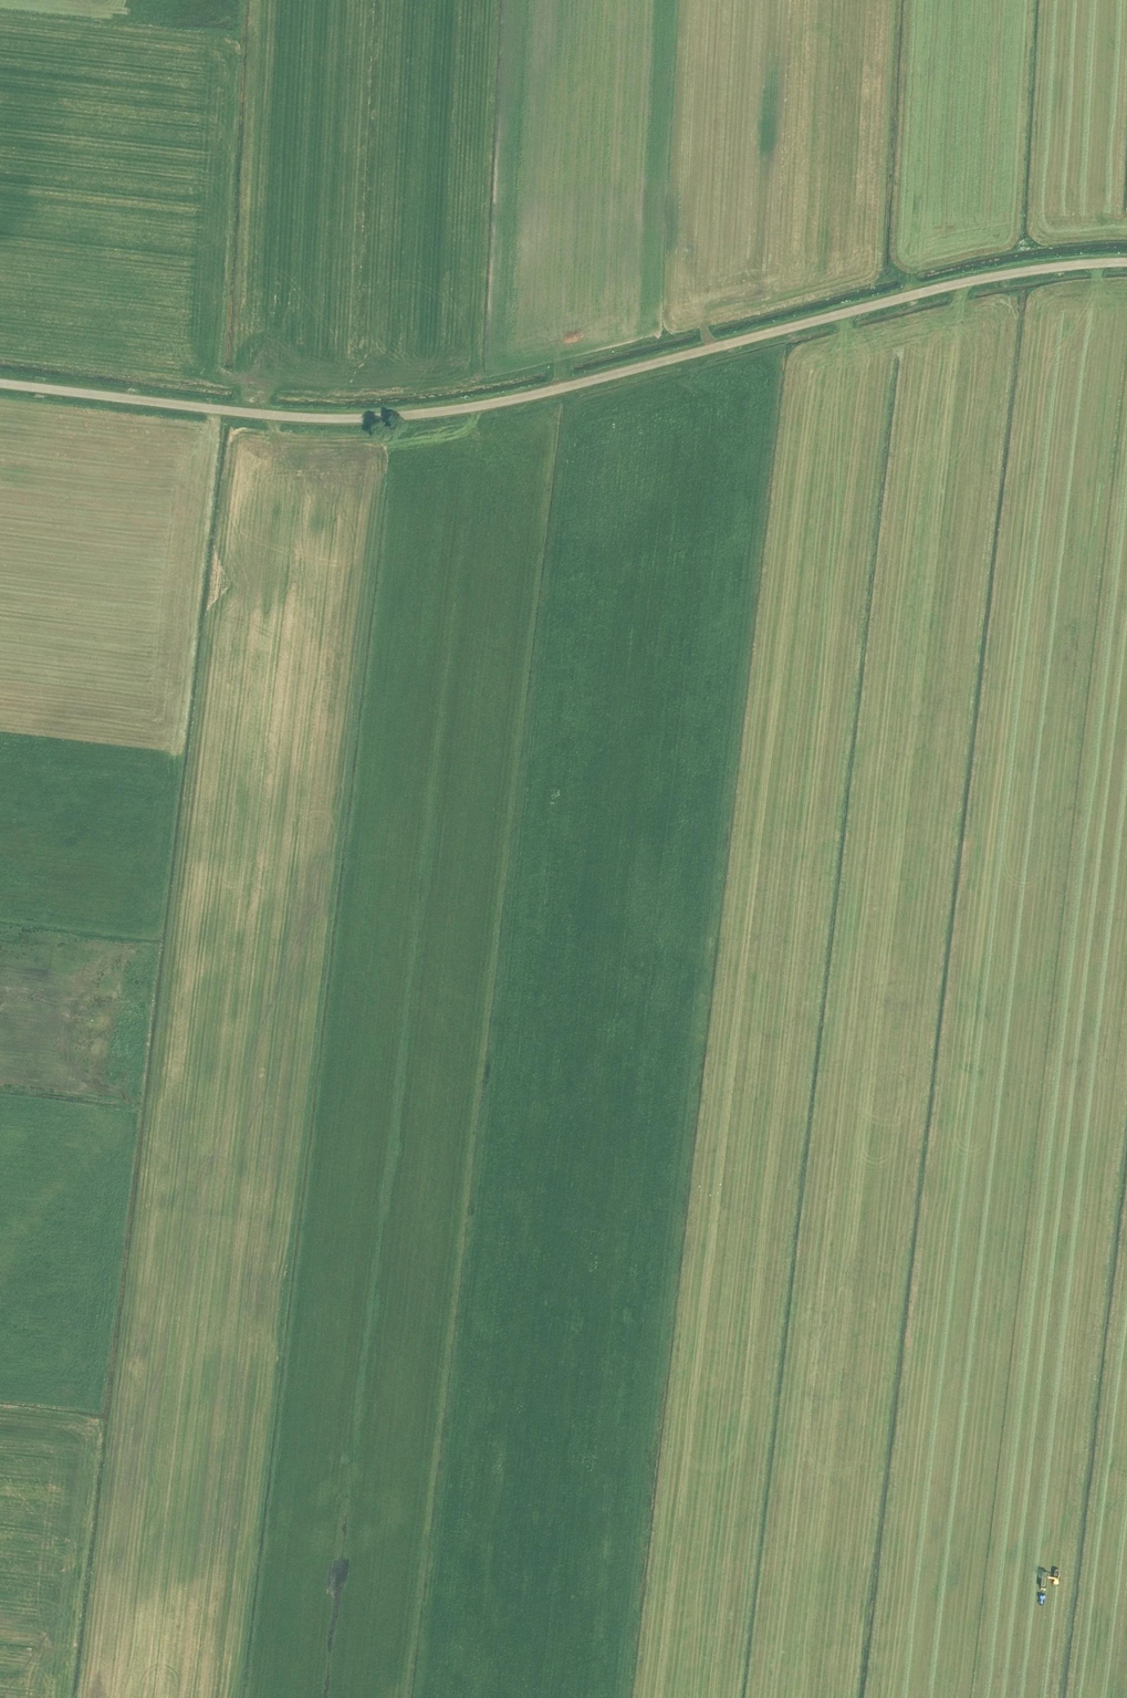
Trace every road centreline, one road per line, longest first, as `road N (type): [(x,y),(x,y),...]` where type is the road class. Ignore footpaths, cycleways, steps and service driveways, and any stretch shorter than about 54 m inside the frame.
road 1 (unclassified): [(0,384),(376,419),(541,393),(954,285),(1126,262)]

